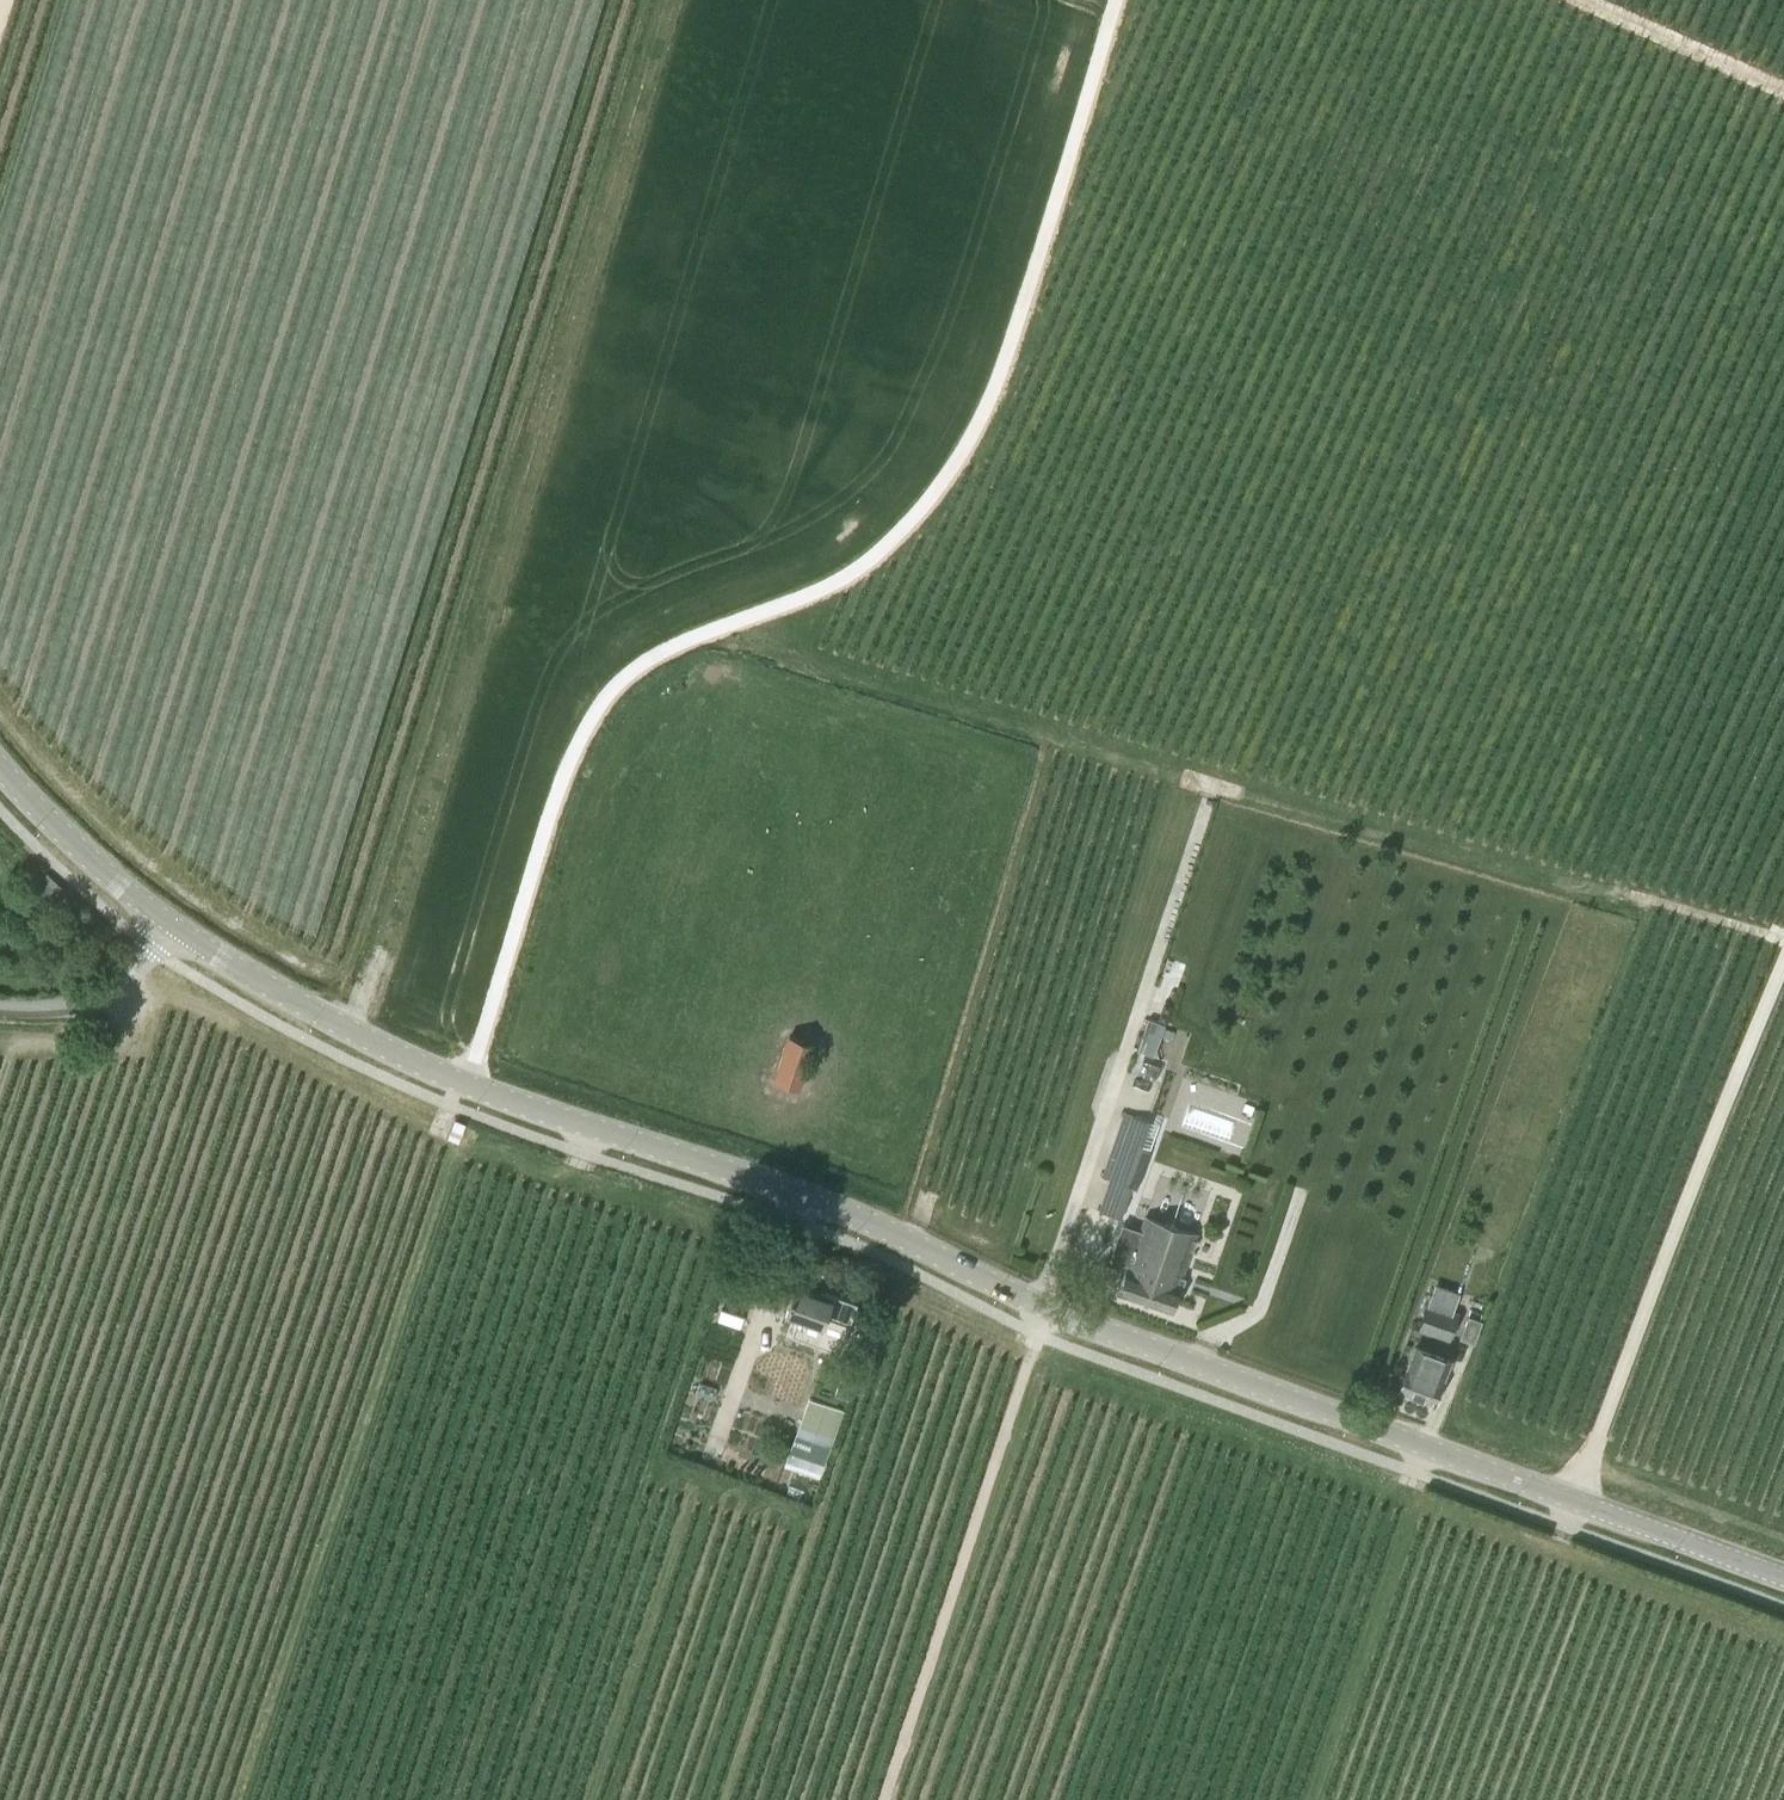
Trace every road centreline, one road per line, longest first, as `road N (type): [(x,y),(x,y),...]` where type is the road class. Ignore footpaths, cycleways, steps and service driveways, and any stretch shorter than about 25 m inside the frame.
road 1 (tertiary): [(1783,1578),(1087,1324),(802,1195),(466,1089),(324,1027),(168,934)]
road 2 (tertiary): [(168,934),(43,826),(0,772)]
road 3 (unclassified): [(168,934),(130,970),(84,994),(0,998)]

